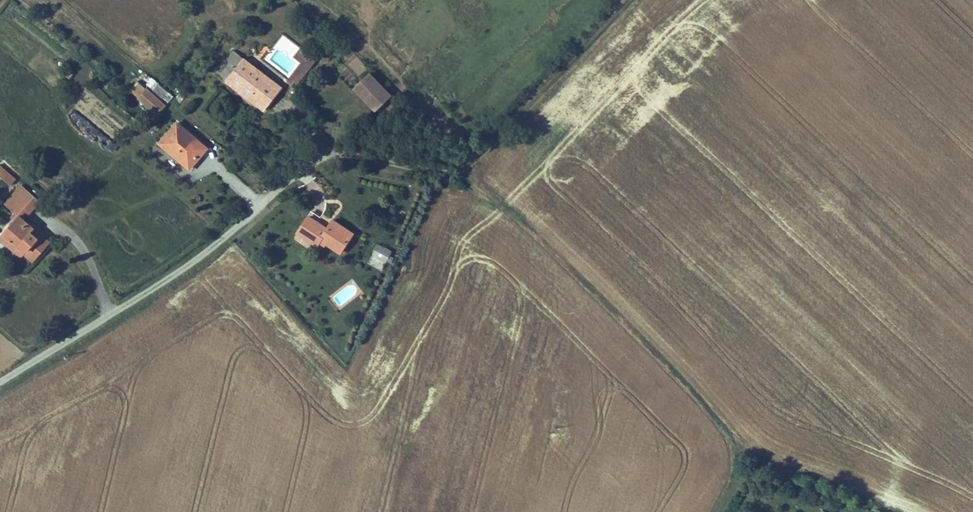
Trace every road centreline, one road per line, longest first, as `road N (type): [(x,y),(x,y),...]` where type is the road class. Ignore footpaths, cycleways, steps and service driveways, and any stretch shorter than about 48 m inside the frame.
road 1 (track): [(326,152),(453,177),(500,207),(752,442),(746,487)]
road 2 (unclassified): [(0,382),(197,259),(326,152)]
road 3 (track): [(634,0),(453,177)]

